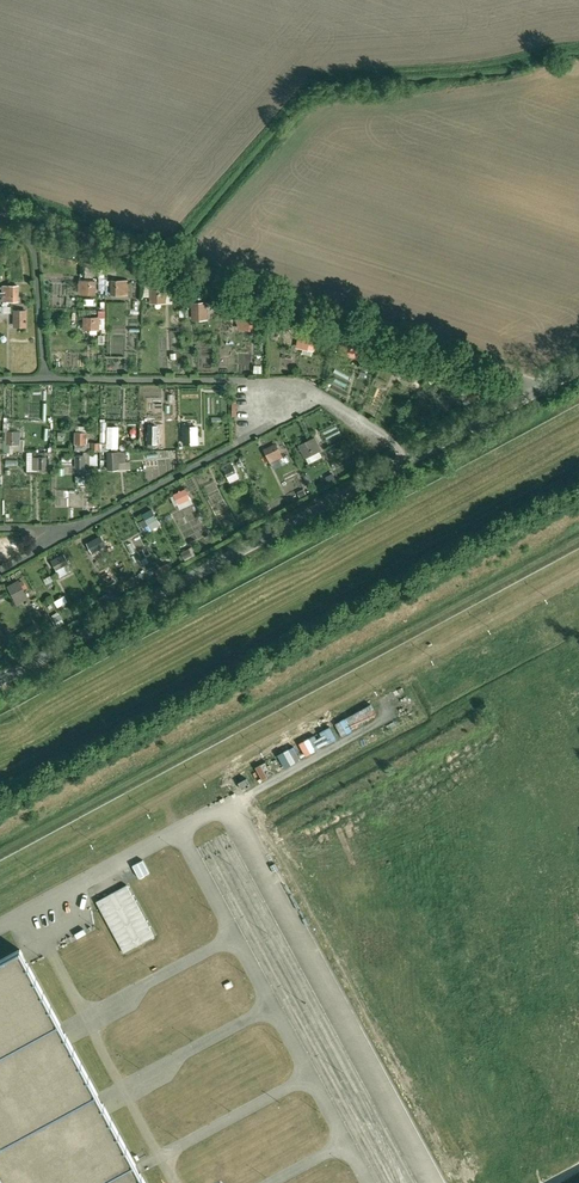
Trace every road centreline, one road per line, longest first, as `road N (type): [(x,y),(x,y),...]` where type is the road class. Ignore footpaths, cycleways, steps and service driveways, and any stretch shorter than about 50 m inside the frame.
road 1 (unclassified): [(535,386),(0,681)]
road 2 (unclassified): [(0,214),(535,386)]

